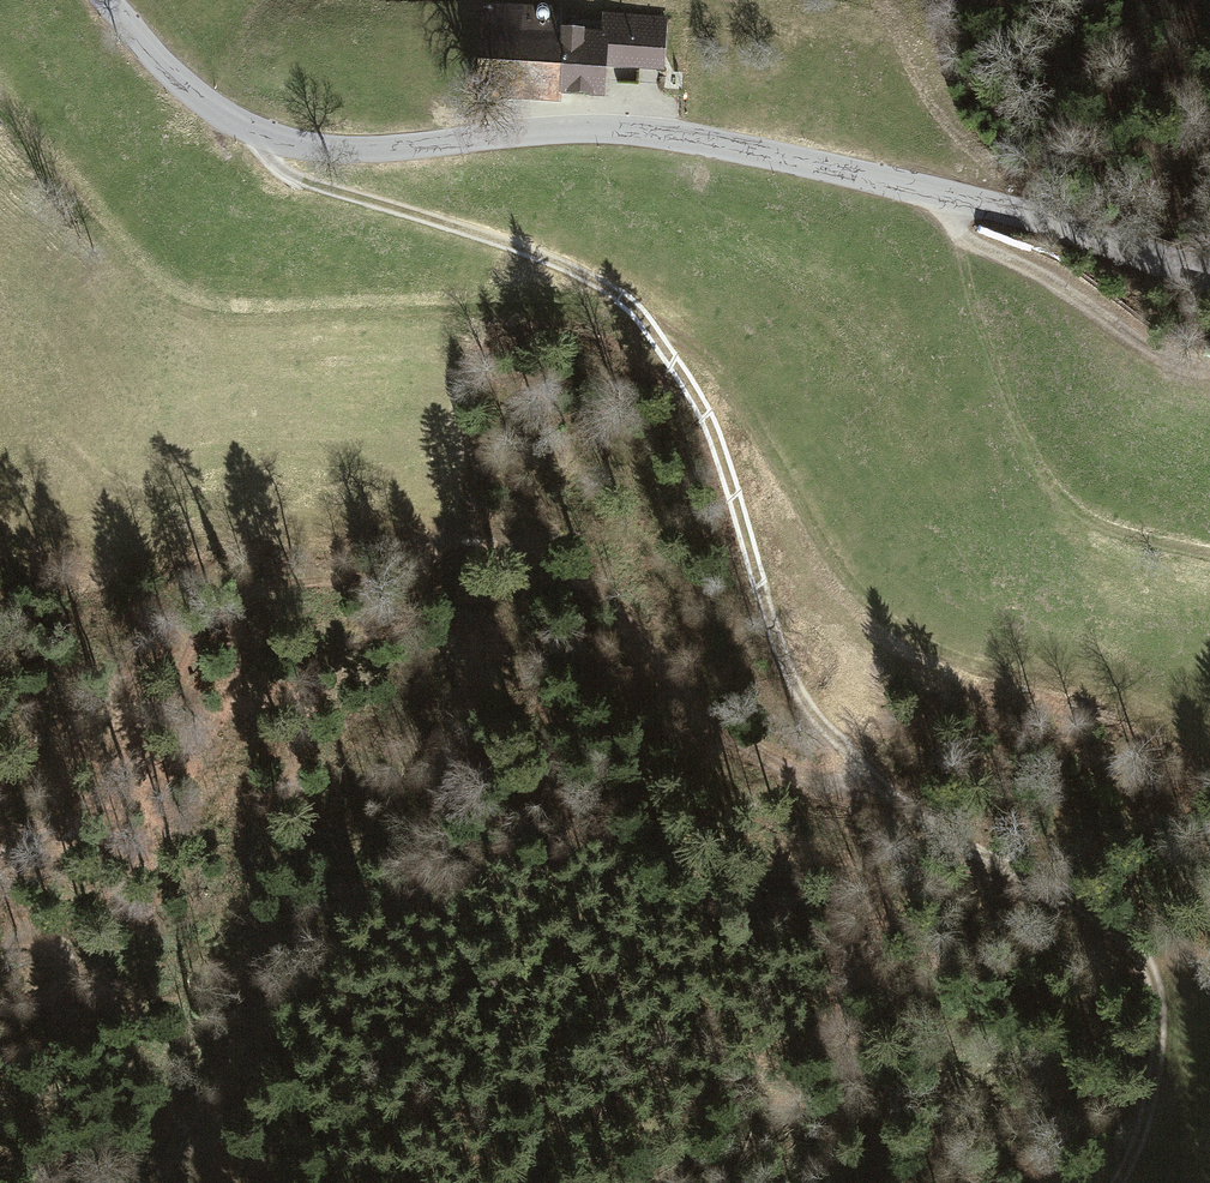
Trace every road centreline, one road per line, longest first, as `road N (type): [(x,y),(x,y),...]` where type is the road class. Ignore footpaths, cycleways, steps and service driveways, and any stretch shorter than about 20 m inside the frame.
road 1 (track): [(254,133),(284,178),(499,240),(643,315),(699,409),(786,682),(833,751),(987,861),(1100,919),(1141,955),(1157,999),(1156,1070),(1135,1152),(1115,1182)]
road 2 (tertiary): [(104,0),(207,106),(290,143),(373,150),(550,131),(654,133),(1046,223),(1209,275)]
road 3 (track): [(878,786),(833,787),(775,767),(678,689),(575,577),(523,538),(464,537),(416,548),(375,576),(274,585),(216,612),(185,677),(75,823),(0,851)]
road 4 (track): [(643,315),(706,356),(822,544),(879,613),(930,648),(1019,676),(1109,691),(1206,728)]
road 5 (track): [(955,243),(1031,455),(1095,524),(1209,556)]
road 6 (track): [(0,948),(47,950),(67,969),(62,990),(0,1008)]

